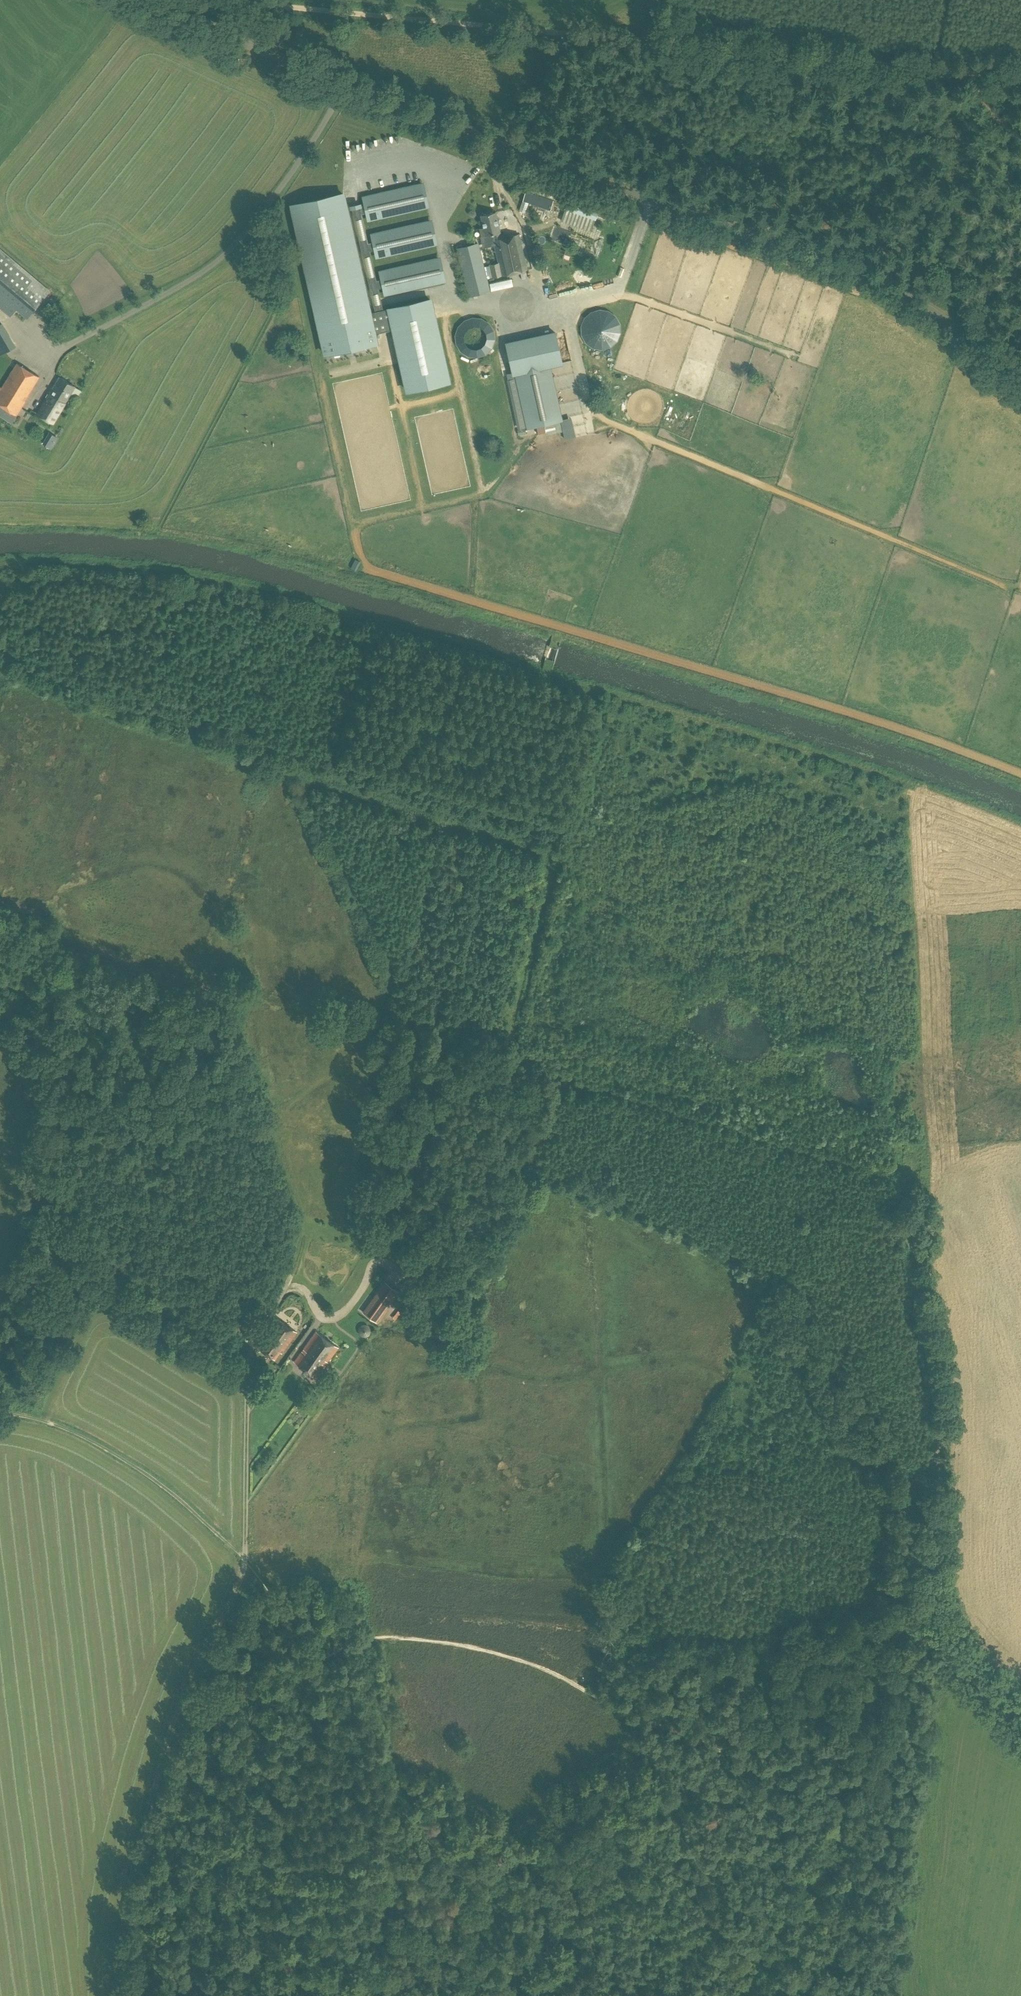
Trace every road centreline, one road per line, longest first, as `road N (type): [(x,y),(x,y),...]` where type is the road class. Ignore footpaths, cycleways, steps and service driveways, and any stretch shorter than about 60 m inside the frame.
road 1 (unclassified): [(1020,369),(875,278),(343,89),(158,0)]
road 2 (track): [(309,1660),(377,1637),(430,1640),(530,1664),(664,1722),(744,1741),(793,1742),(828,1726),(876,1616),(928,1612)]
road 3 (unclassified): [(120,1995),(135,1846),(180,1702),(244,1569),(247,1382),(256,1338)]
road 4 (track): [(1020,75),(565,32)]
road 5 (track): [(928,1612),(934,1360),(901,1179)]
road 6 (track): [(0,1412),(80,1434),(166,1487),(245,1559),(309,1660)]
road 7 (track): [(565,32),(226,0)]
road 8 (track): [(222,1970),(309,1660)]
road 9 (track): [(247,1382),(82,1291),(44,1304),(0,1340)]
road 10 (track): [(928,1612),(940,1641),(1020,1715)]

